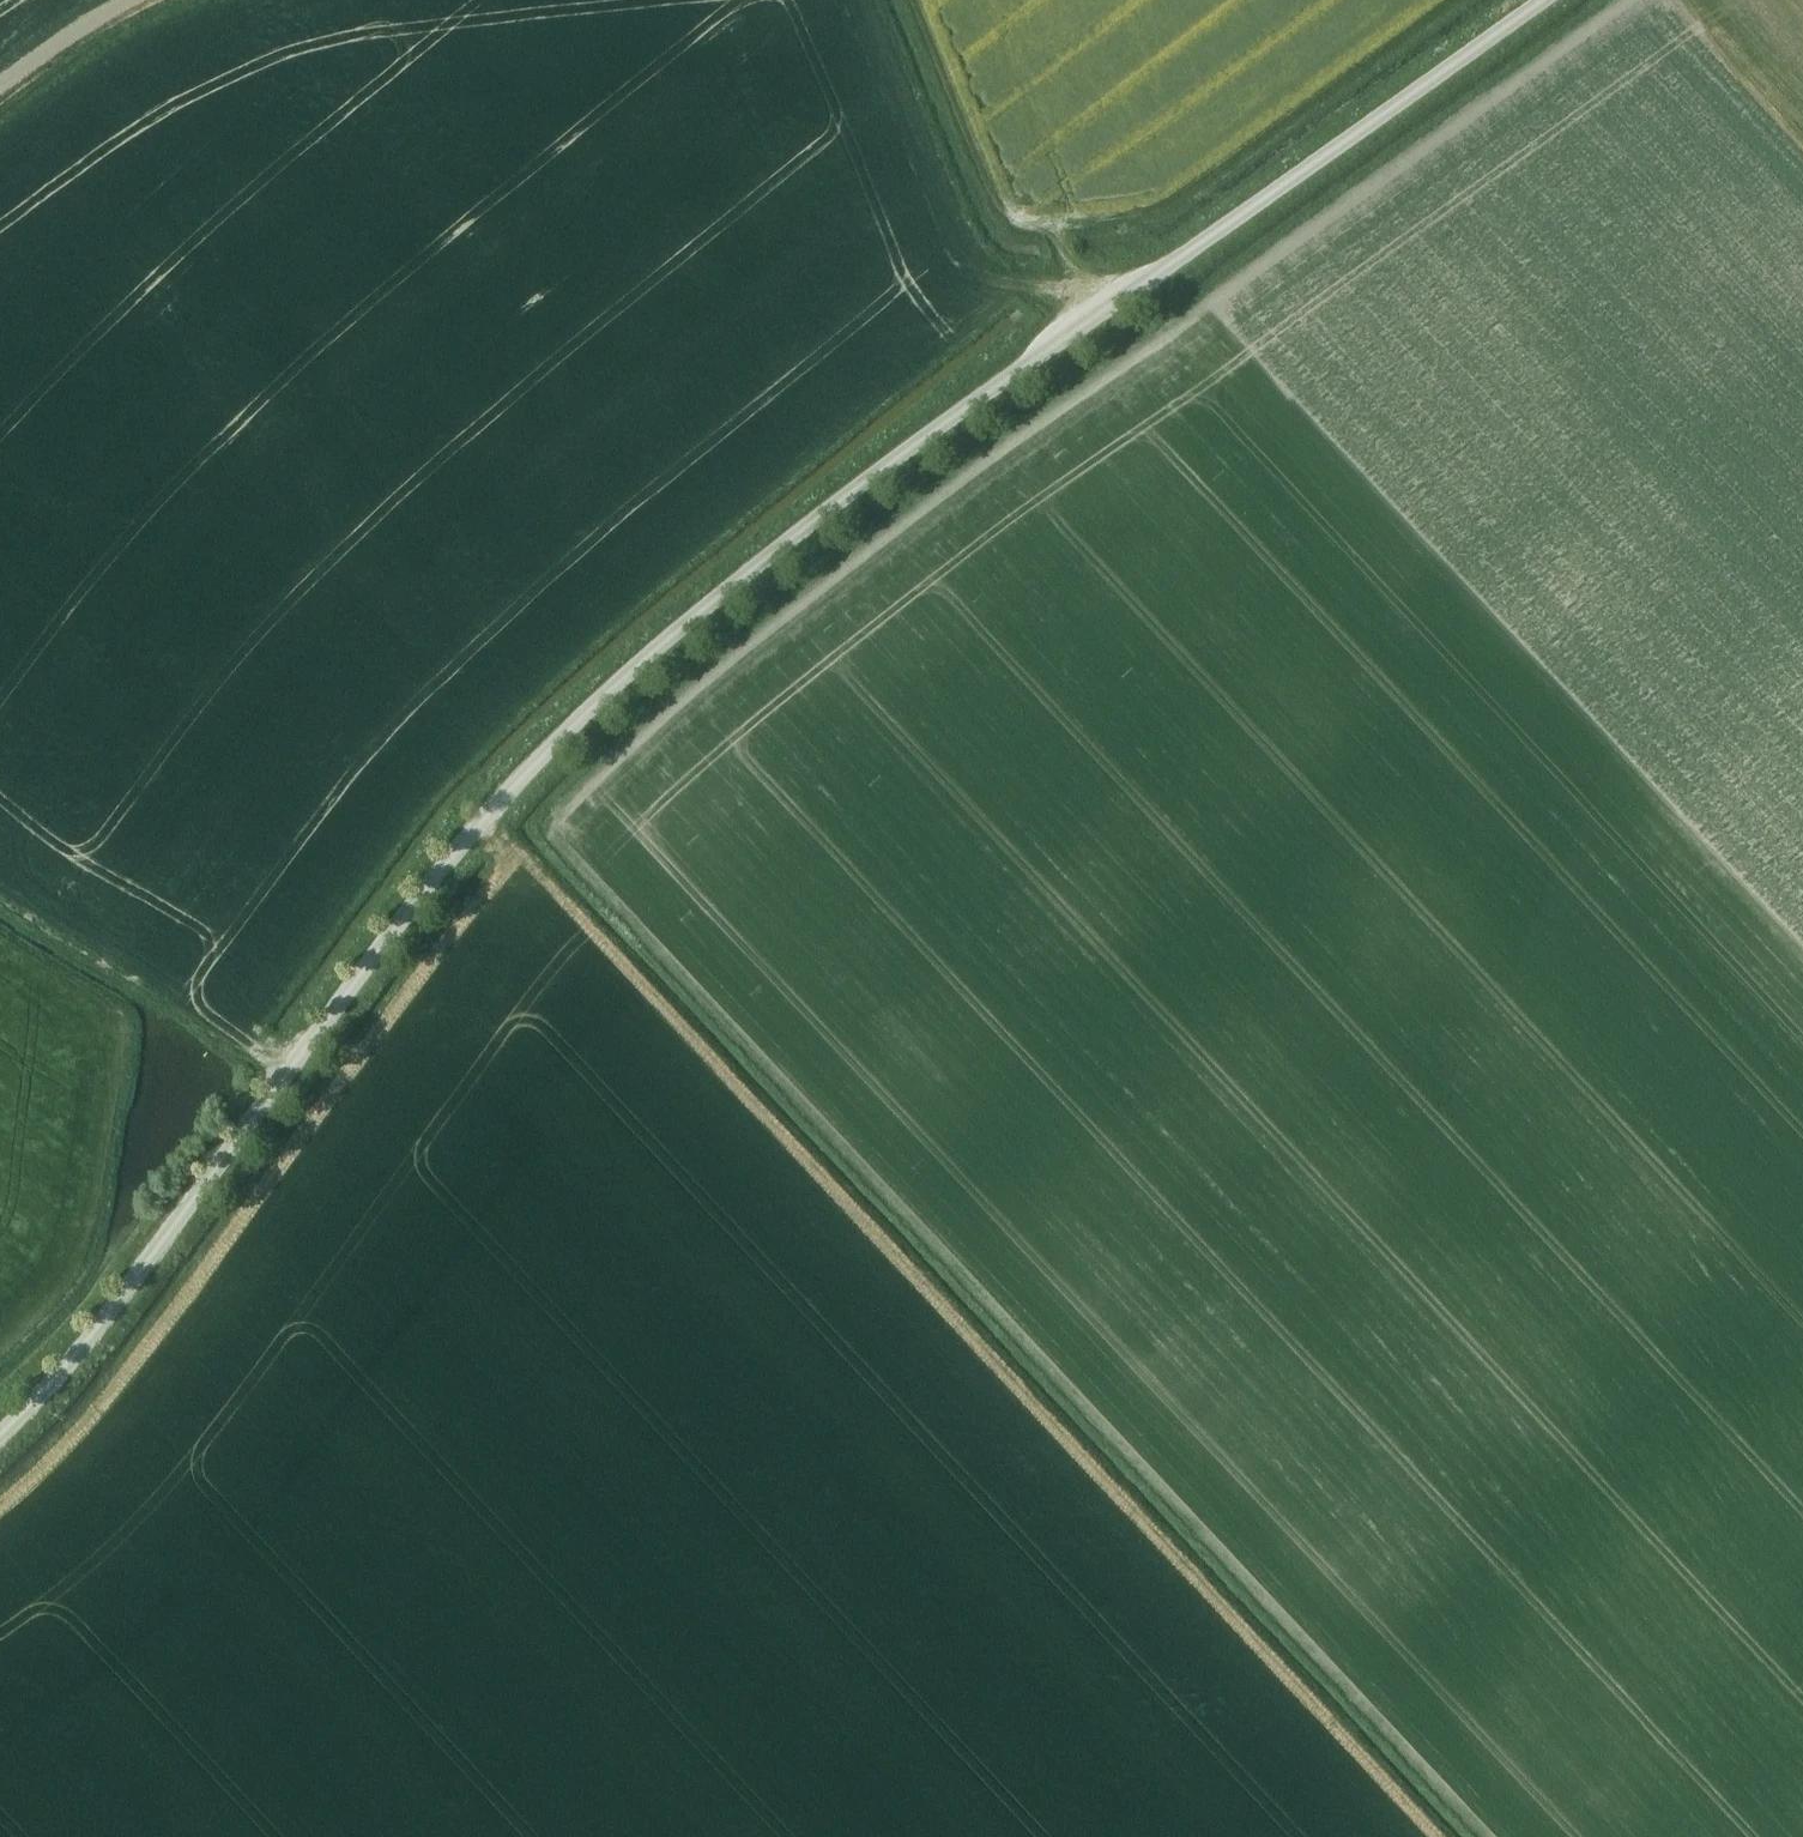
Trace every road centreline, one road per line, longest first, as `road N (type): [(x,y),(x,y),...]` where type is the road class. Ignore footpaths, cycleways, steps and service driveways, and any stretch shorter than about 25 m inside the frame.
road 1 (tertiary): [(0,1457),(42,1423),(463,850),(535,774),(884,479),(1543,0)]

